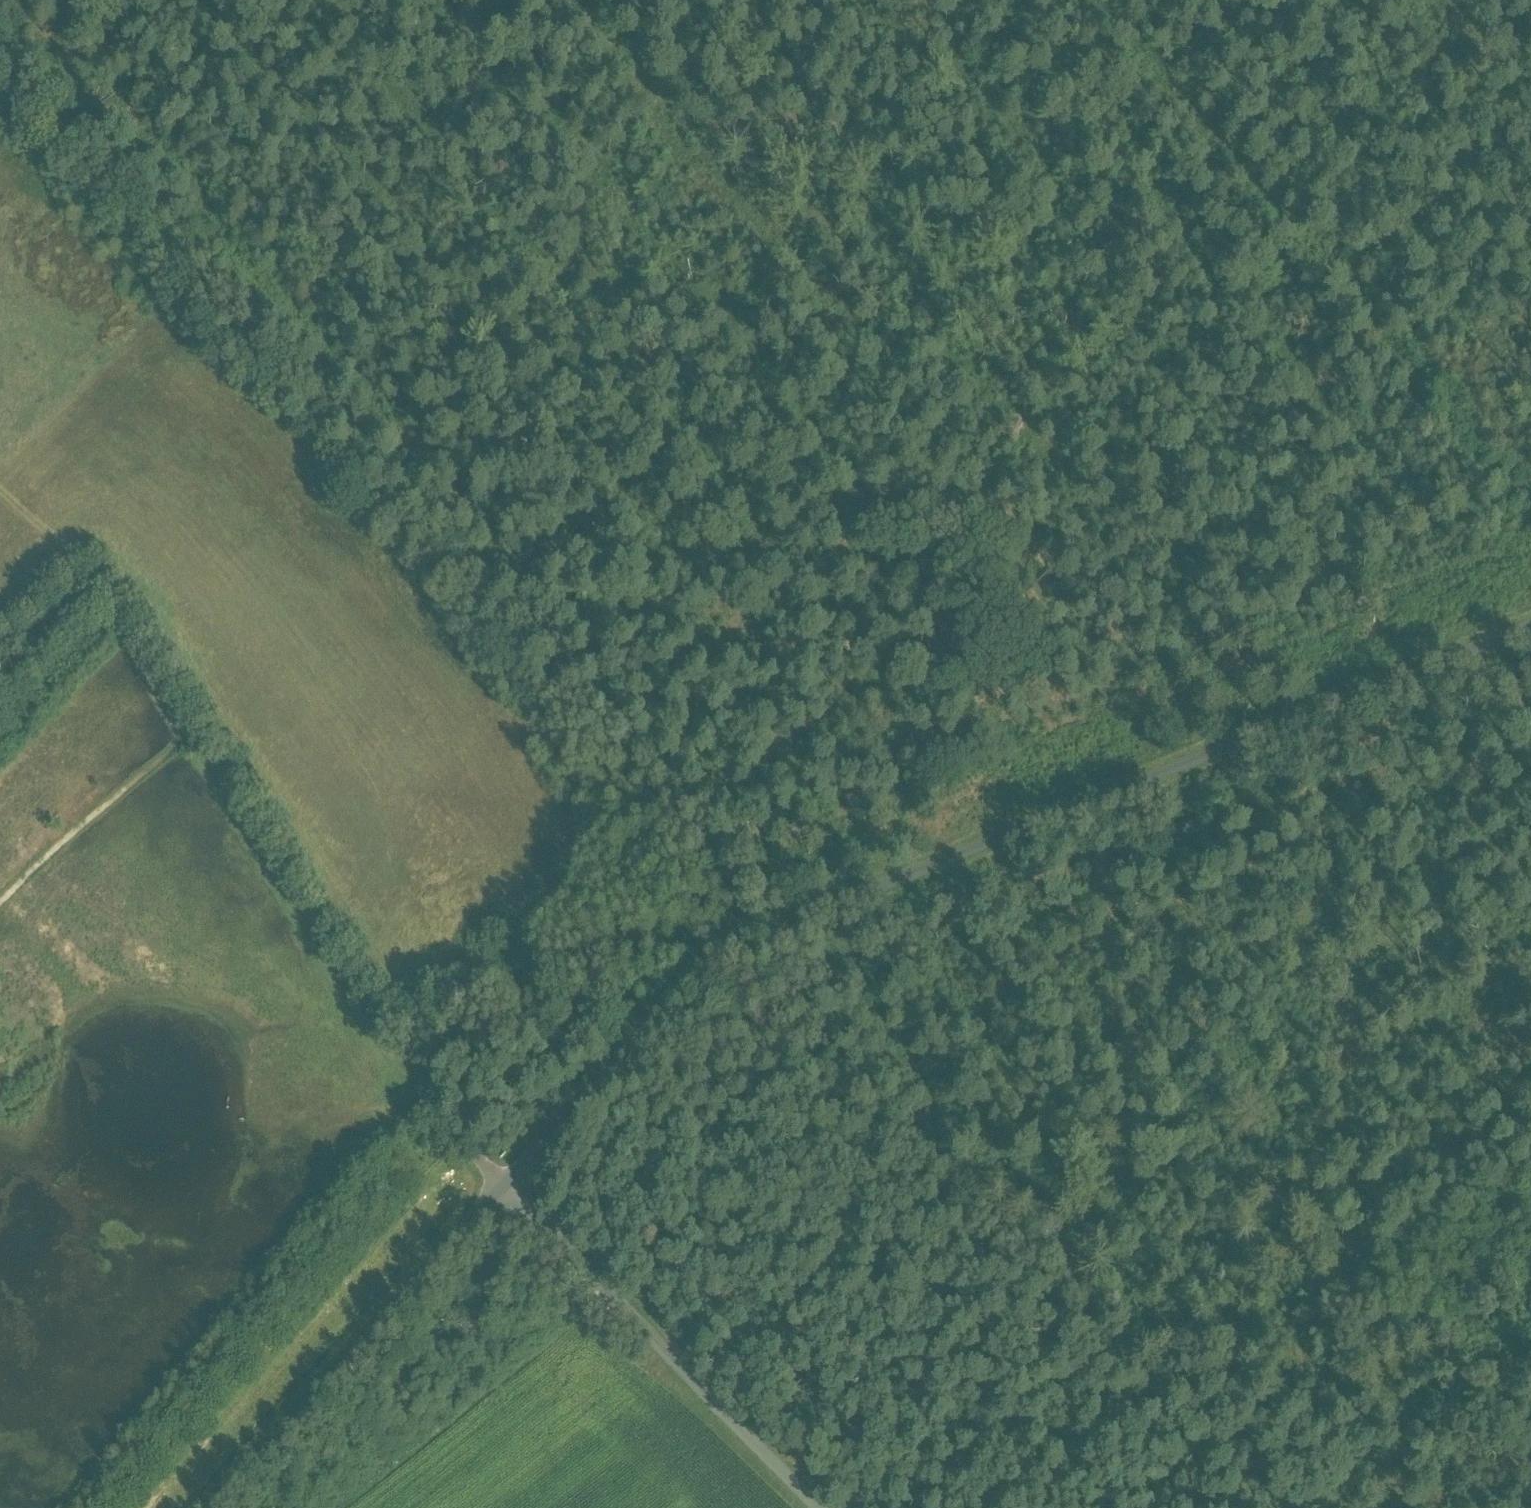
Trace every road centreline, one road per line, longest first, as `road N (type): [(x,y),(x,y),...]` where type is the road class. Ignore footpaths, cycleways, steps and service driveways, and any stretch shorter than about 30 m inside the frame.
road 1 (unclassified): [(503,1187),(732,937),(1530,616)]
road 2 (unclassified): [(503,1187),(819,1507)]
road 3 (unclassified): [(212,1507),(503,1187)]
road 4 (track): [(396,1056),(503,1187)]

